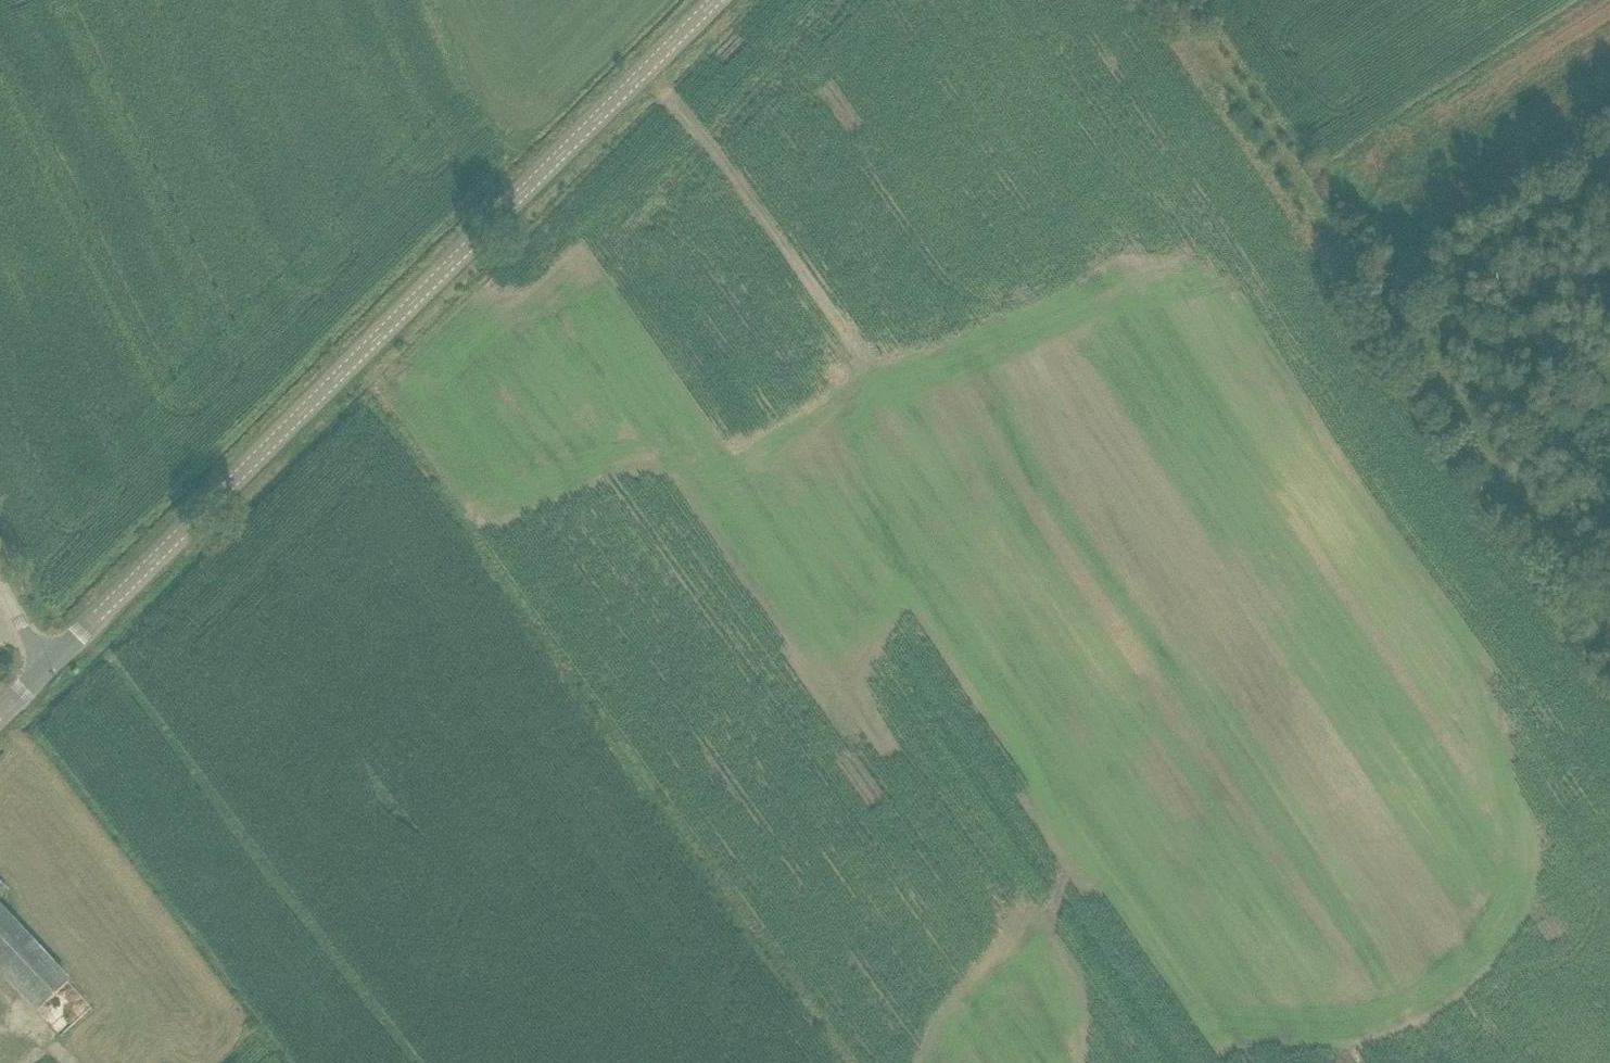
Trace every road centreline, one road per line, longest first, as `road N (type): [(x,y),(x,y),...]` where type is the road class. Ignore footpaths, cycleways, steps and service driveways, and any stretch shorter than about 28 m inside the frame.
road 1 (tertiary): [(43,669),(717,0)]

